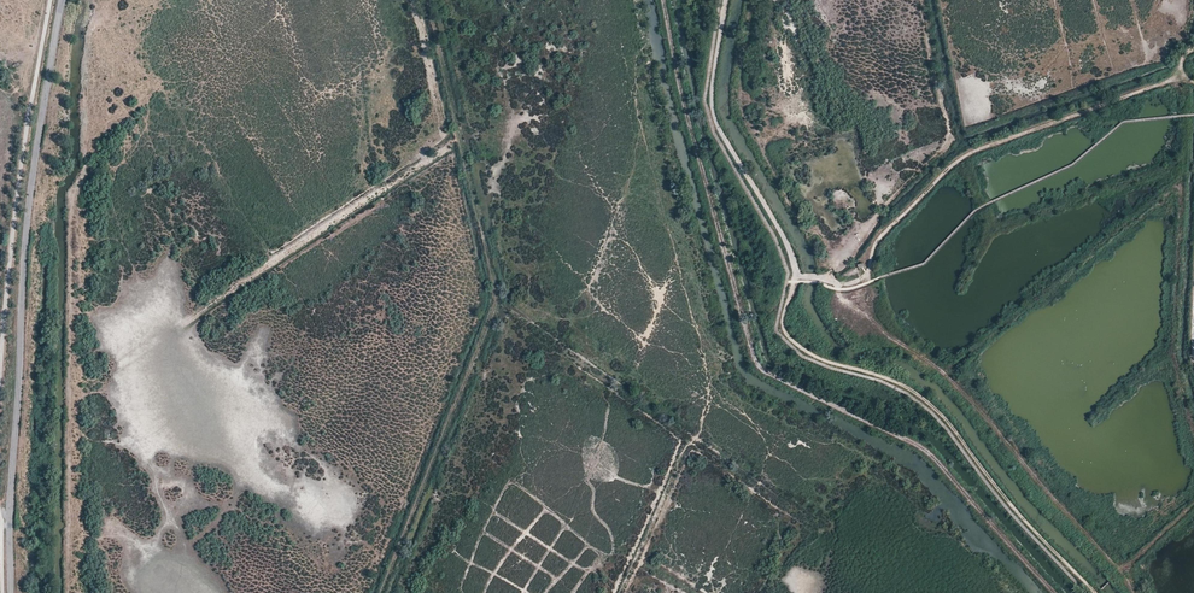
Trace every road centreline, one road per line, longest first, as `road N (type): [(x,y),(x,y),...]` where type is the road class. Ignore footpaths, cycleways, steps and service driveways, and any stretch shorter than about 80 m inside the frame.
road 1 (track): [(1055,592),(923,447),(761,369),(663,0)]
road 2 (unclassified): [(13,592),(24,260),(63,0)]
road 3 (track): [(1094,592),(1008,502),(938,409),(907,387),(797,346),(783,328),(794,275)]
road 4 (track): [(837,284),(868,271),(882,236),(962,158),(1181,73)]
road 5 (track): [(794,275),(774,220),(715,118),(726,0)]

